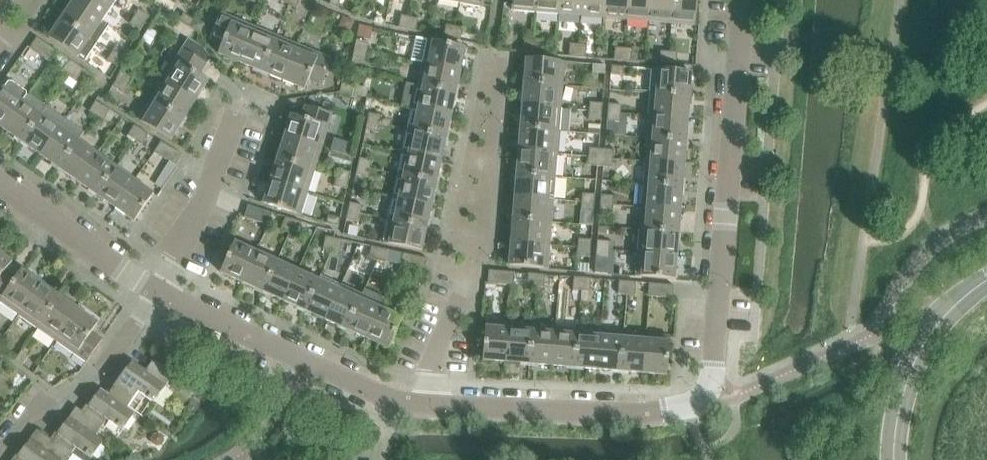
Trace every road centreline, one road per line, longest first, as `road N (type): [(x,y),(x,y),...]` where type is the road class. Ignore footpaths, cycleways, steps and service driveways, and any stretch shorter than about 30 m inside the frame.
road 1 (residential): [(742,0),(710,396)]
road 2 (residential): [(431,403),(651,412),(710,396)]
road 3 (residential): [(0,455),(44,400),(95,373),(157,288)]
road 4 (unclassified): [(897,459),(899,400),(915,358),(941,317),(986,278)]
road 5 (residential): [(237,112),(205,196),(157,288)]
road 6 (residential): [(157,288),(0,179)]
road 7 (residential): [(305,362),(157,288)]
road 8 (residential): [(305,362),(403,403),(431,403)]

